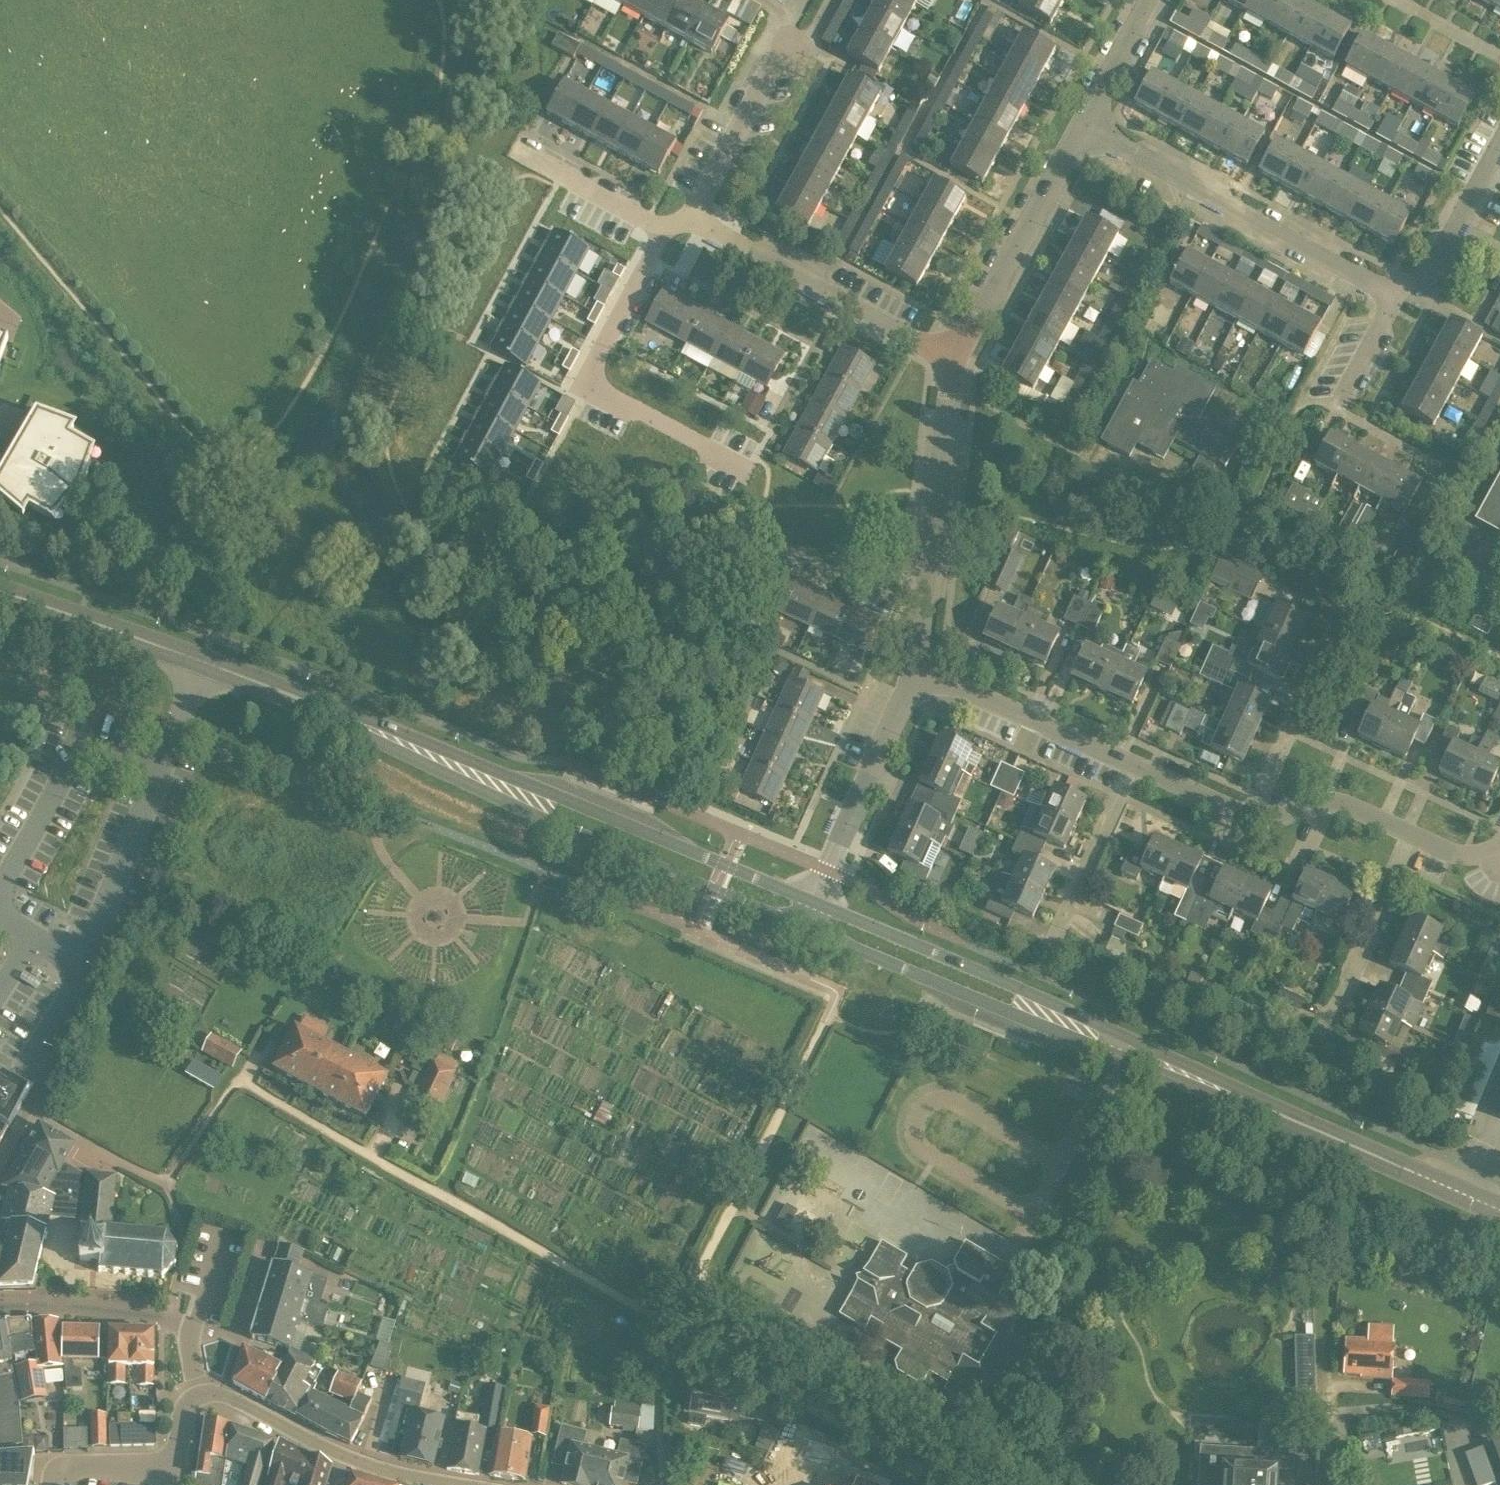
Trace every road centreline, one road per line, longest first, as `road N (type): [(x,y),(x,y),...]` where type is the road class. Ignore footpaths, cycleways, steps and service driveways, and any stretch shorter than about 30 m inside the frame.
road 1 (secondary): [(1313,1124),(810,901)]
road 2 (secondary): [(801,923),(1313,1124)]
road 3 (secondary): [(340,711),(521,807),(801,923)]
road 4 (secondary): [(810,901),(340,711)]
road 5 (secondary): [(340,711),(0,588)]
road 6 (residential): [(668,229),(586,381),(749,470)]
road 7 (residential): [(1395,293),(1084,126)]
road 8 (residential): [(952,360),(691,222),(668,229)]
road 9 (residential): [(913,668),(952,360)]
road 10 (residential): [(1135,764),(1252,816),(1344,806),(1407,833)]
road 11 (residential): [(952,360),(1084,126)]
road 12 (residential): [(810,901),(913,668)]
road 13 (residential): [(913,668),(1135,764)]
road 14 (residential): [(1316,1046),(1407,833)]
road 15 (secondary): [(1499,1208),(1313,1124)]
road 16 (residential): [(1052,939),(1135,764)]
road 17 (residential): [(1395,293),(1428,271),(1499,144)]
road 18 (residential): [(668,229),(521,149)]
road 19 (residential): [(202,1396),(234,1401),(345,1454)]
road 20 (residential): [(1084,126),(1150,0)]
road 21 (residential): [(1335,408),(1395,293)]
road 22 (residential): [(55,1484),(65,1467),(173,1475)]

